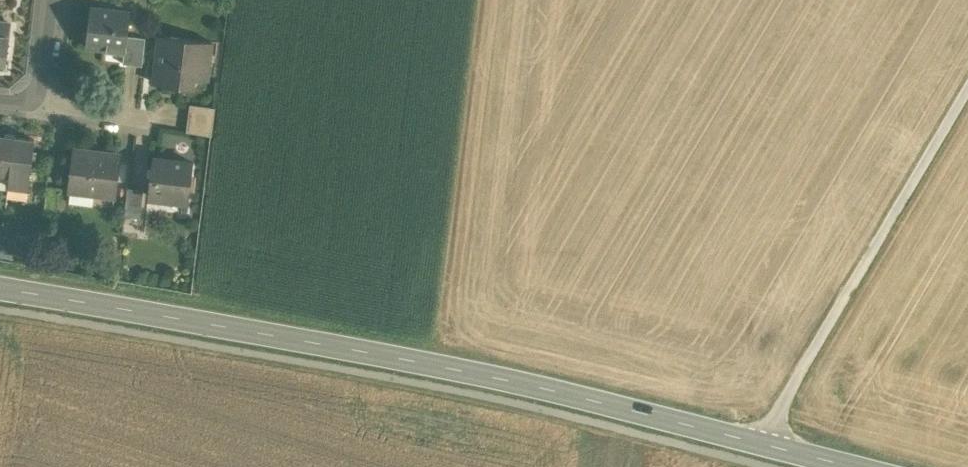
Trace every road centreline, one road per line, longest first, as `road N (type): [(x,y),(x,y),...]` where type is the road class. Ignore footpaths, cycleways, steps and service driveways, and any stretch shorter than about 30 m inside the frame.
road 1 (secondary): [(840,466),(507,381),(0,294)]
road 2 (track): [(776,450),(967,121)]
road 3 (residential): [(173,126),(36,108)]

